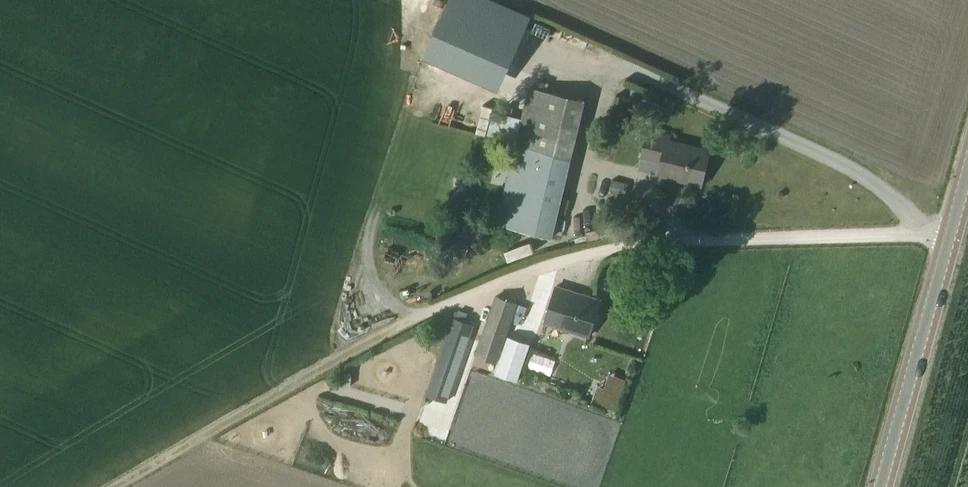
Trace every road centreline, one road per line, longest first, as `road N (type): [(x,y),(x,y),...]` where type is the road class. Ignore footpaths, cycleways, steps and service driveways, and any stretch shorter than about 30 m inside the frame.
road 1 (track): [(951,237),(654,242),(552,262),(409,320),(112,486)]
road 2 (tertiary): [(880,486),(967,174)]

